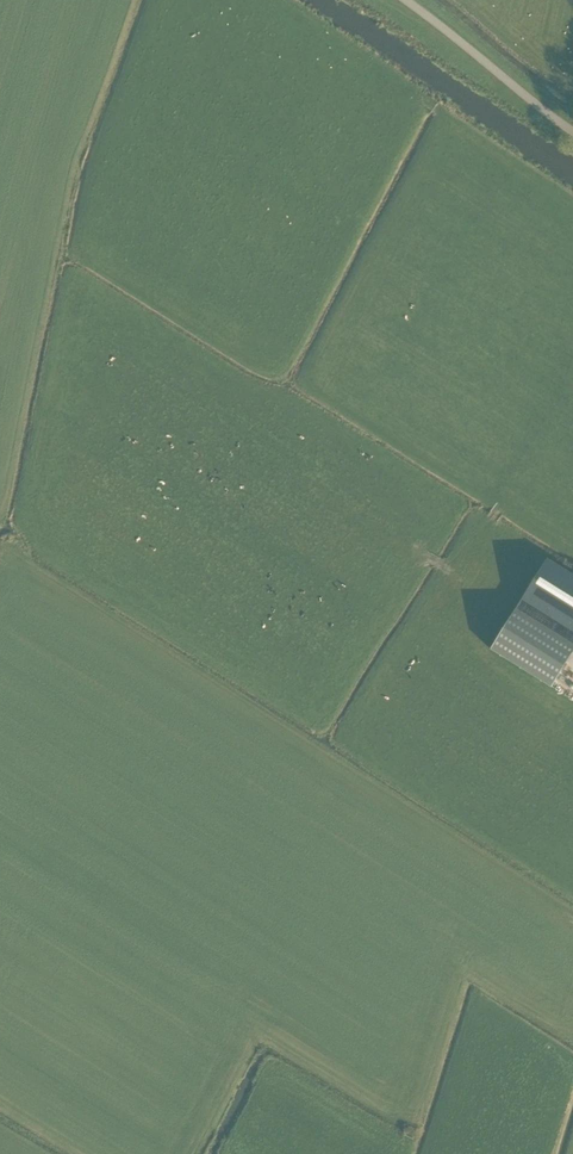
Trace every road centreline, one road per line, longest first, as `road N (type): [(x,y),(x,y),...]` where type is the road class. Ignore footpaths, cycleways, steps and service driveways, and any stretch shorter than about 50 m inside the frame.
road 1 (unclassified): [(572,130),(401,0)]

